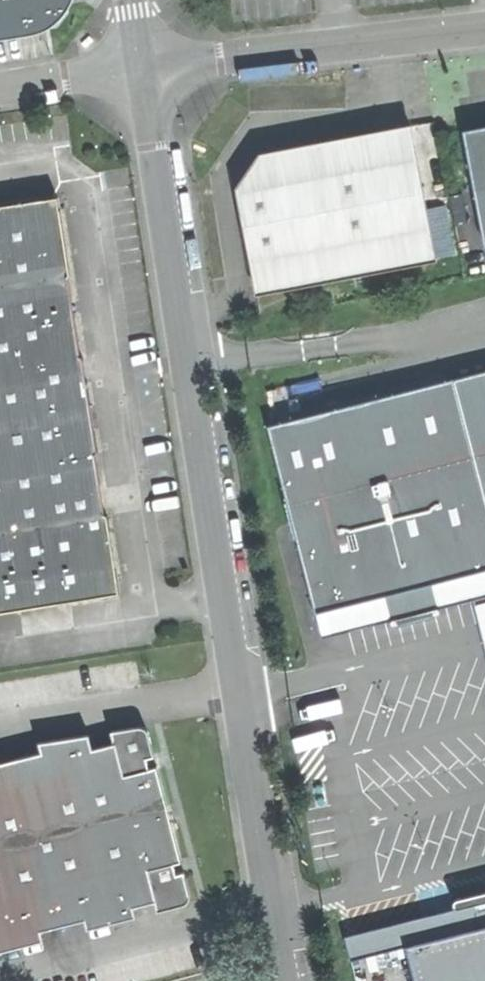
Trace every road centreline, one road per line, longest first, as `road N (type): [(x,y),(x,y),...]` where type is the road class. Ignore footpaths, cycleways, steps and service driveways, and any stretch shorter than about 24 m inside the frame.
road 1 (tertiary): [(290,980),(145,67)]
road 2 (unclassified): [(145,67),(484,28)]
road 3 (unclassified): [(0,89),(145,67)]

